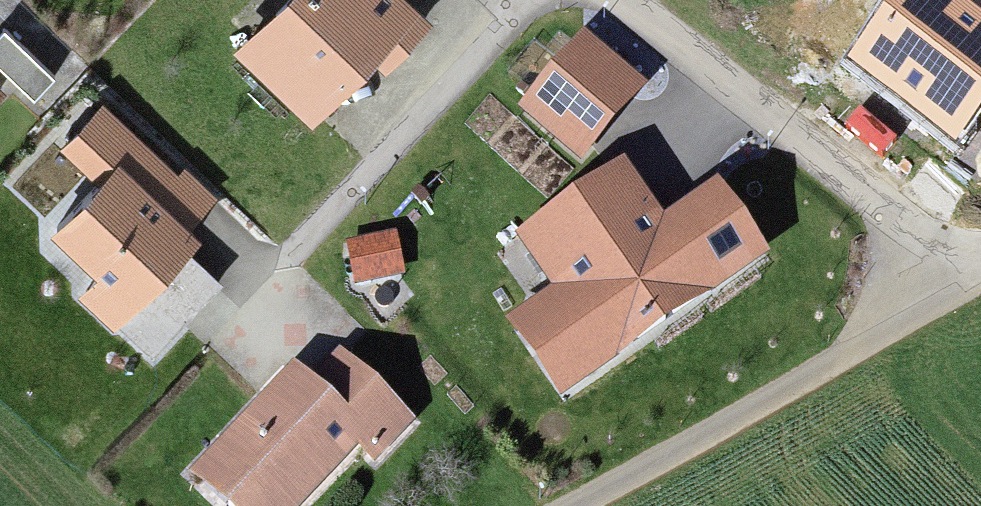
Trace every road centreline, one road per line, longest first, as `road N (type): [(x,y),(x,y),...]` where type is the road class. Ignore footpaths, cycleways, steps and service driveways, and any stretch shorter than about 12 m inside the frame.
road 1 (residential): [(956,282),(600,0)]
road 2 (residential): [(956,282),(573,505)]

